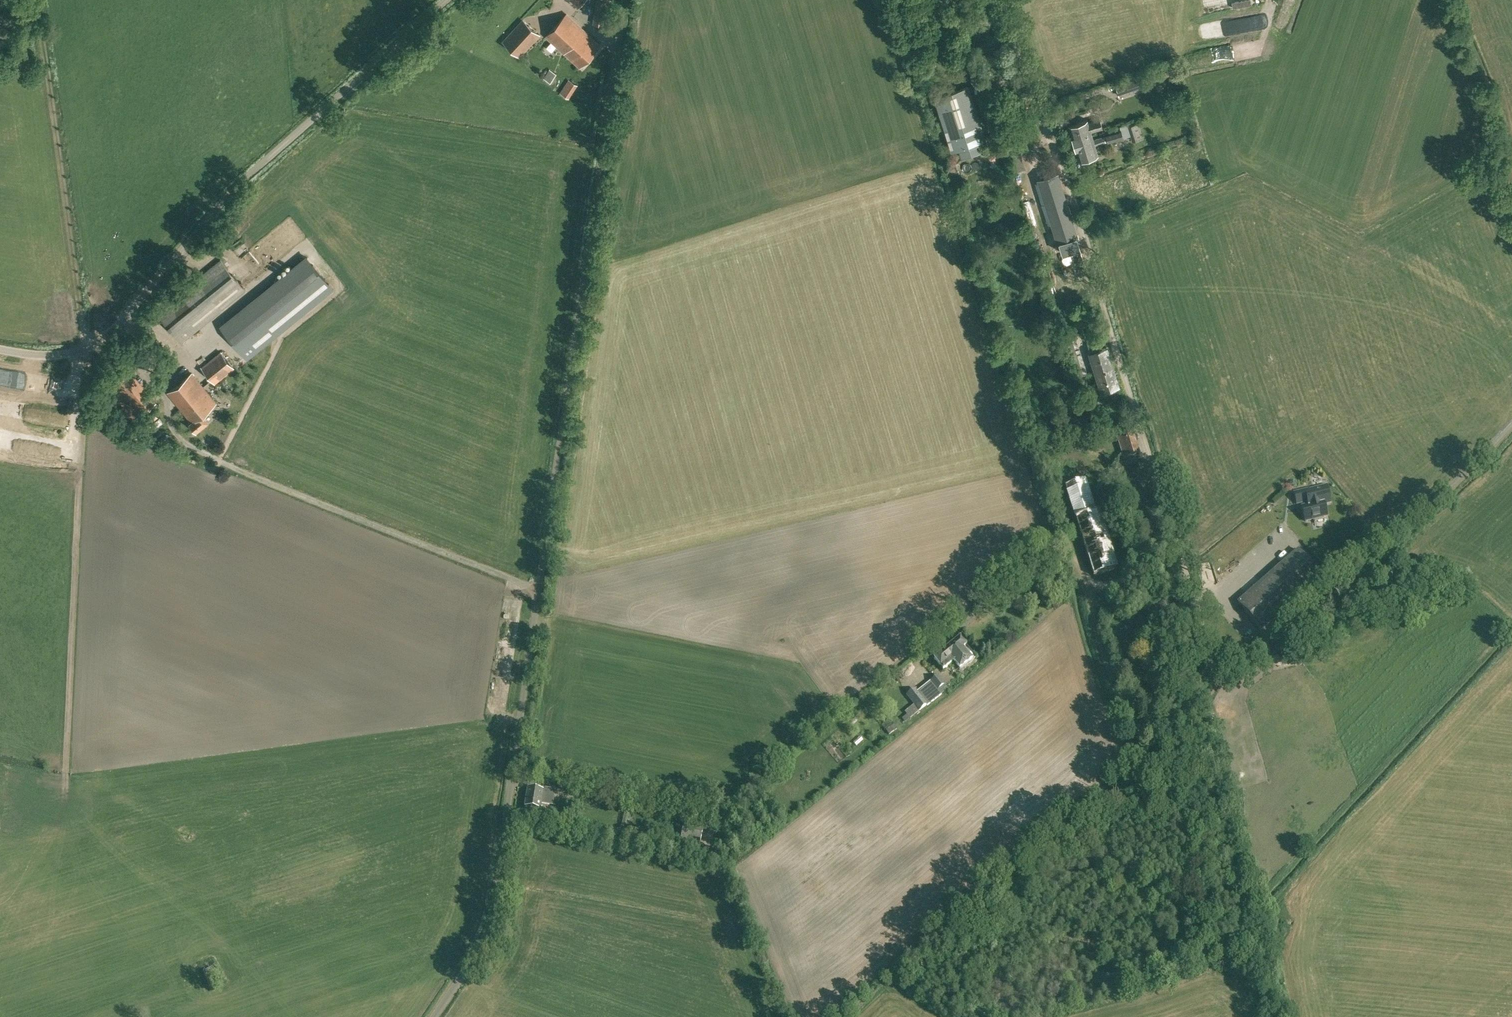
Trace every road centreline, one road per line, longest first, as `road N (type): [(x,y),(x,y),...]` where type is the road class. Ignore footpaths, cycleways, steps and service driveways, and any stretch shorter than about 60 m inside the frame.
road 1 (unclassified): [(434,1016),(493,917),(623,0)]
road 2 (residential): [(1342,576),(1220,678),(1064,167),(1001,0)]
road 3 (unclassified): [(0,347),(50,356),(97,343),(234,189),(446,0)]
road 4 (track): [(65,808),(81,348)]
road 5 (track): [(38,0),(88,346)]
road 6 (track): [(1220,678),(1158,728),(1127,728),(1097,642),(1090,580)]
road 7 (track): [(1342,576),(1511,426)]
road 8 (track): [(724,819),(866,702)]
road 9 (track): [(1054,550),(1099,584),(1139,566),(1171,518)]

